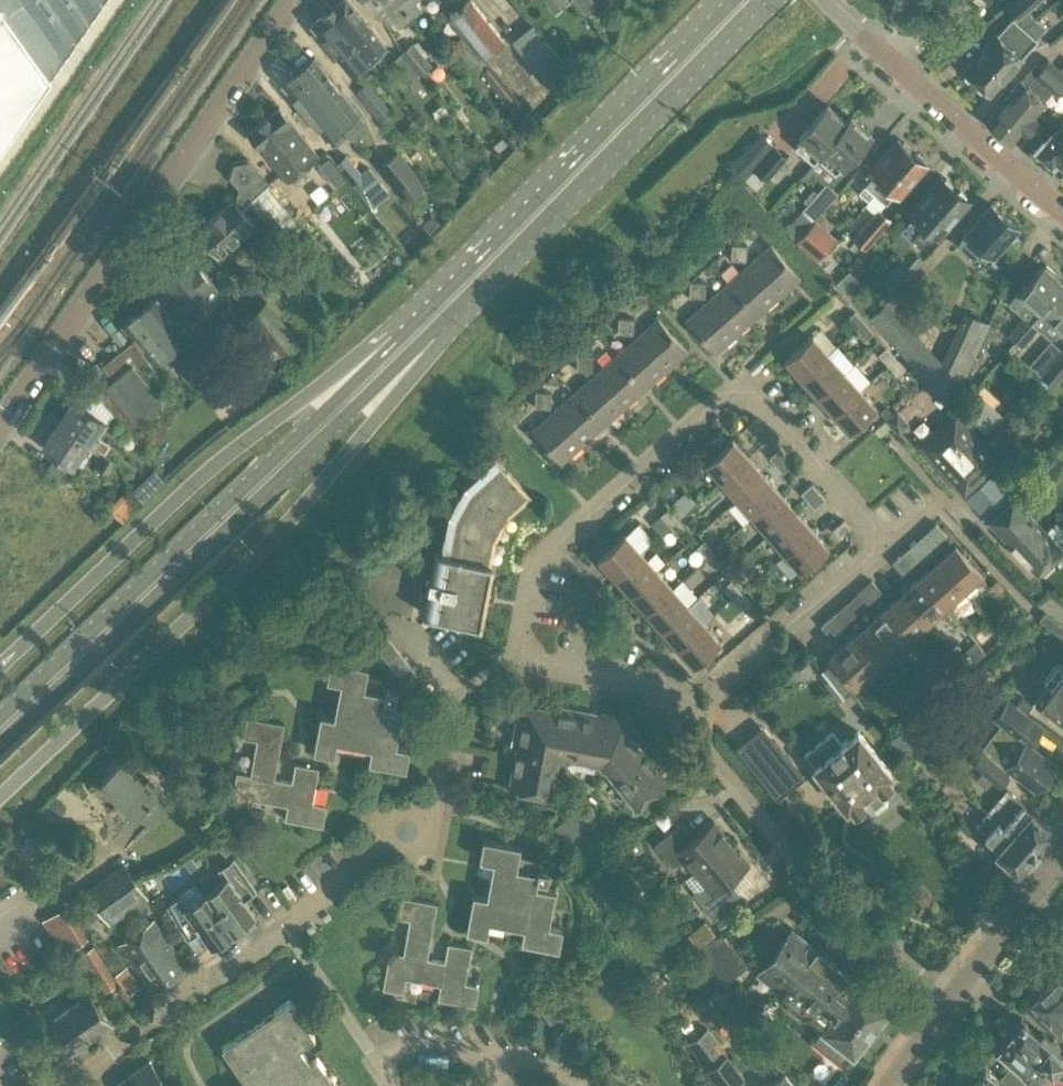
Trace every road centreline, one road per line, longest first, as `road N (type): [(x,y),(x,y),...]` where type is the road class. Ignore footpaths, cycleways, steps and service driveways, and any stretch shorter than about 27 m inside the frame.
road 1 (primary): [(0,795),(301,504),(434,338)]
road 2 (residential): [(883,543),(742,391),(533,559),(525,677)]
road 3 (residential): [(460,694),(420,800),(366,870),(48,1085)]
road 4 (unclassified): [(0,422),(292,0)]
road 5 (primary): [(391,336),(238,444),(0,665)]
road 6 (primary): [(434,338),(765,0)]
road 7 (primary): [(724,0),(391,336)]
road 8 (primary): [(328,419),(0,733)]
road 9 (residential): [(945,1002),(827,904),(680,729)]
road 10 (unclassified): [(1062,209),(827,0)]
road 11 (residential): [(680,729),(883,543)]
road 12 (residential): [(945,1002),(1062,849)]
road 13 (residential): [(680,729),(649,690),(631,681),(525,677)]
road 14 (primary): [(328,419),(434,338)]

